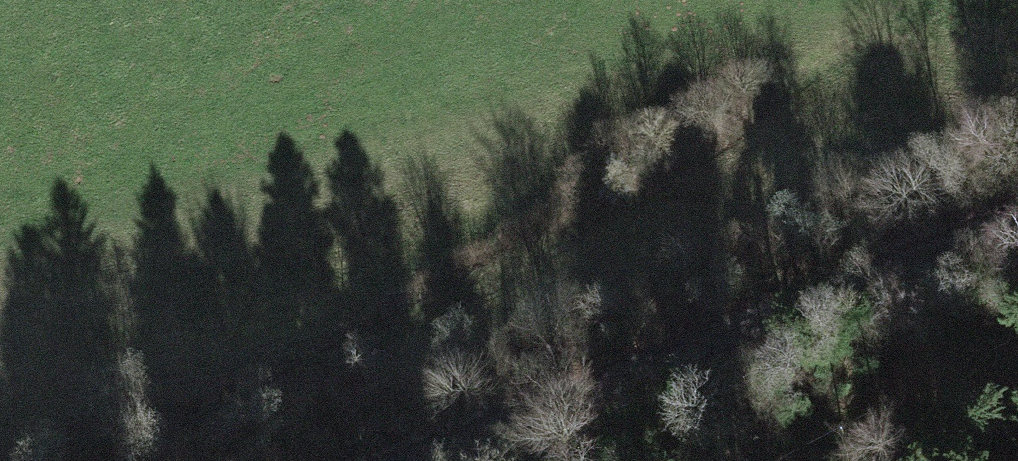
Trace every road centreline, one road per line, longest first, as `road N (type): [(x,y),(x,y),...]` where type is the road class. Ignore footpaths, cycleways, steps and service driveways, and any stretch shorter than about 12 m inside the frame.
road 1 (track): [(169,460),(476,288),(651,176),(849,33)]
road 2 (unclassified): [(1017,217),(413,460)]

